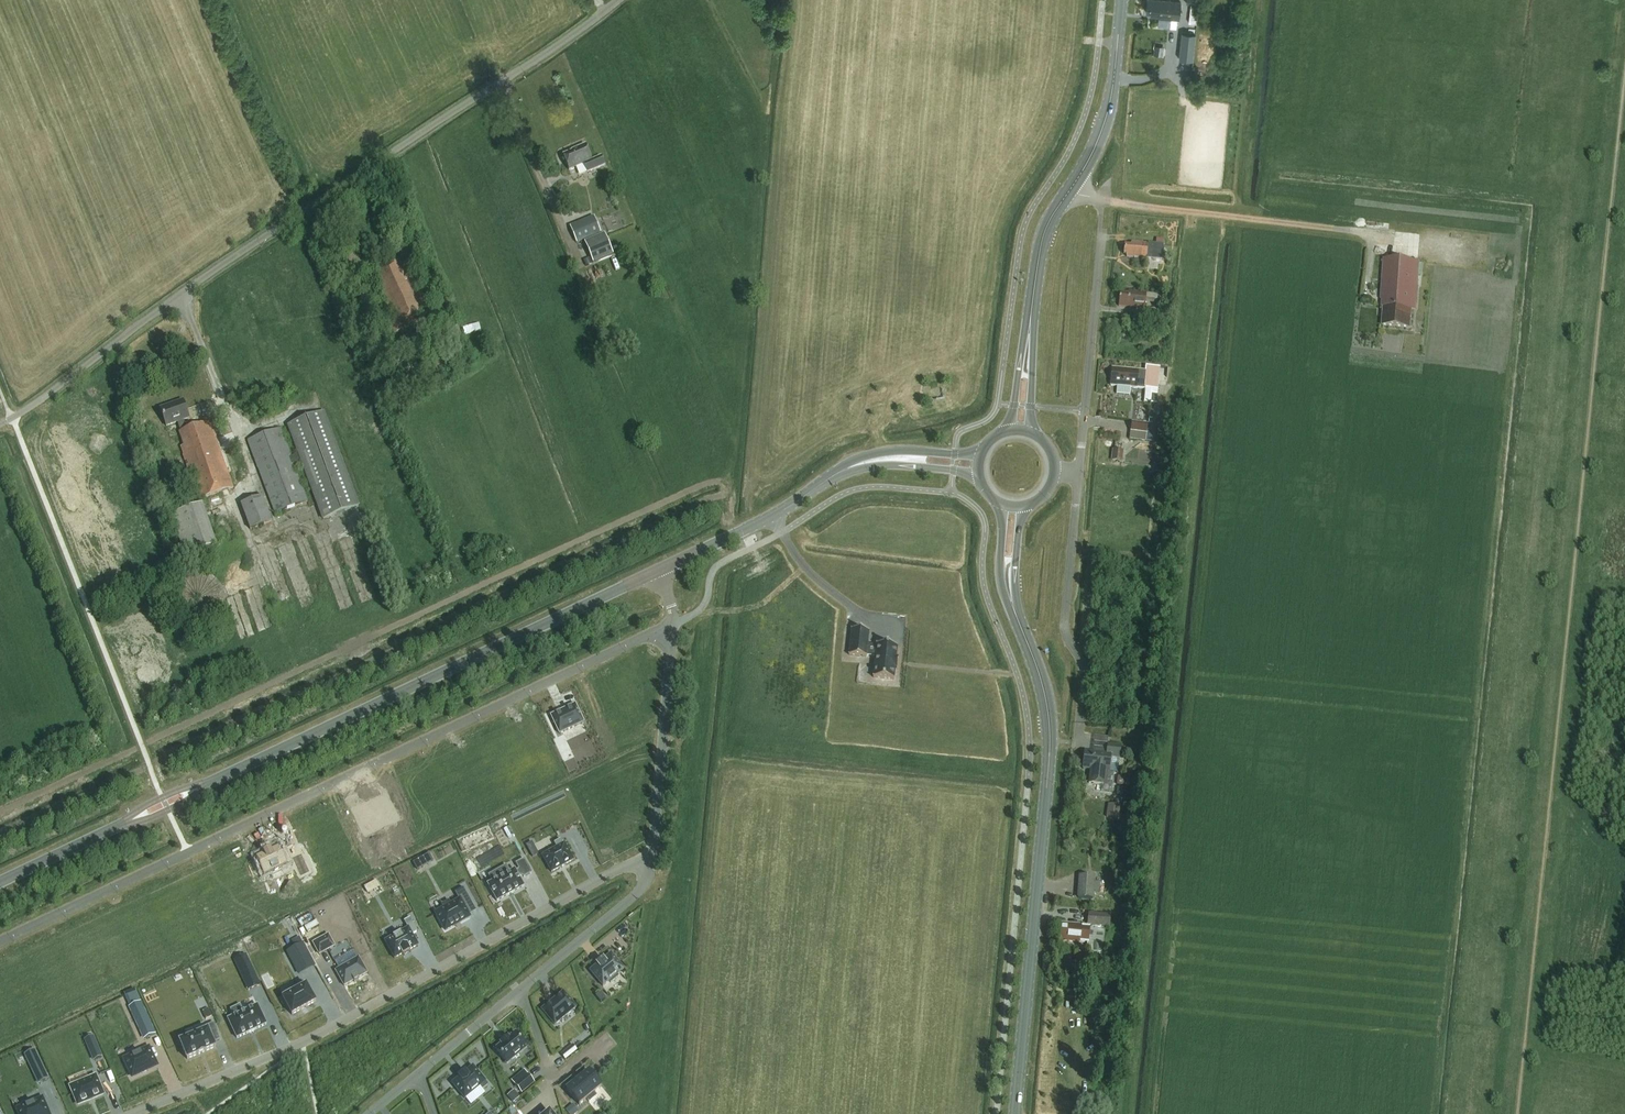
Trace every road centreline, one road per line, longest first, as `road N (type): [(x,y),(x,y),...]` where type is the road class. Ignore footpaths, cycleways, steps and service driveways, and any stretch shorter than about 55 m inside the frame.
road 1 (unclassified): [(0,424),(618,0)]
road 2 (residential): [(673,625),(0,942)]
road 3 (tertiary): [(670,565),(0,883)]
road 4 (residential): [(133,1113),(303,1043),(652,851)]
road 5 (secondary): [(1017,1113),(1052,719),(1021,627)]
road 6 (residential): [(652,851),(639,892),(370,1113)]
road 7 (residential): [(1079,475),(1102,236),(1099,200),(1069,192)]
road 8 (residential): [(1079,744),(1084,671),(1065,623),(1079,475)]
road 9 (residential): [(673,625),(652,851)]
road 10 (secondary): [(1069,192),(1109,110),(1122,0)]
road 11 (tertiary): [(831,476),(772,516),(670,565)]
road 12 (tertiary): [(980,456),(874,454),(831,476)]
road 13 (tertiary): [(831,476),(888,464),(979,479)]
road 14 (secondary): [(1033,434),(1033,292)]
road 15 (secondary): [(1033,292),(1009,431)]
road 16 (secondary): [(1003,505),(1001,572),(1021,627)]
road 17 (secondary): [(1021,627),(1015,586),(1022,507)]

